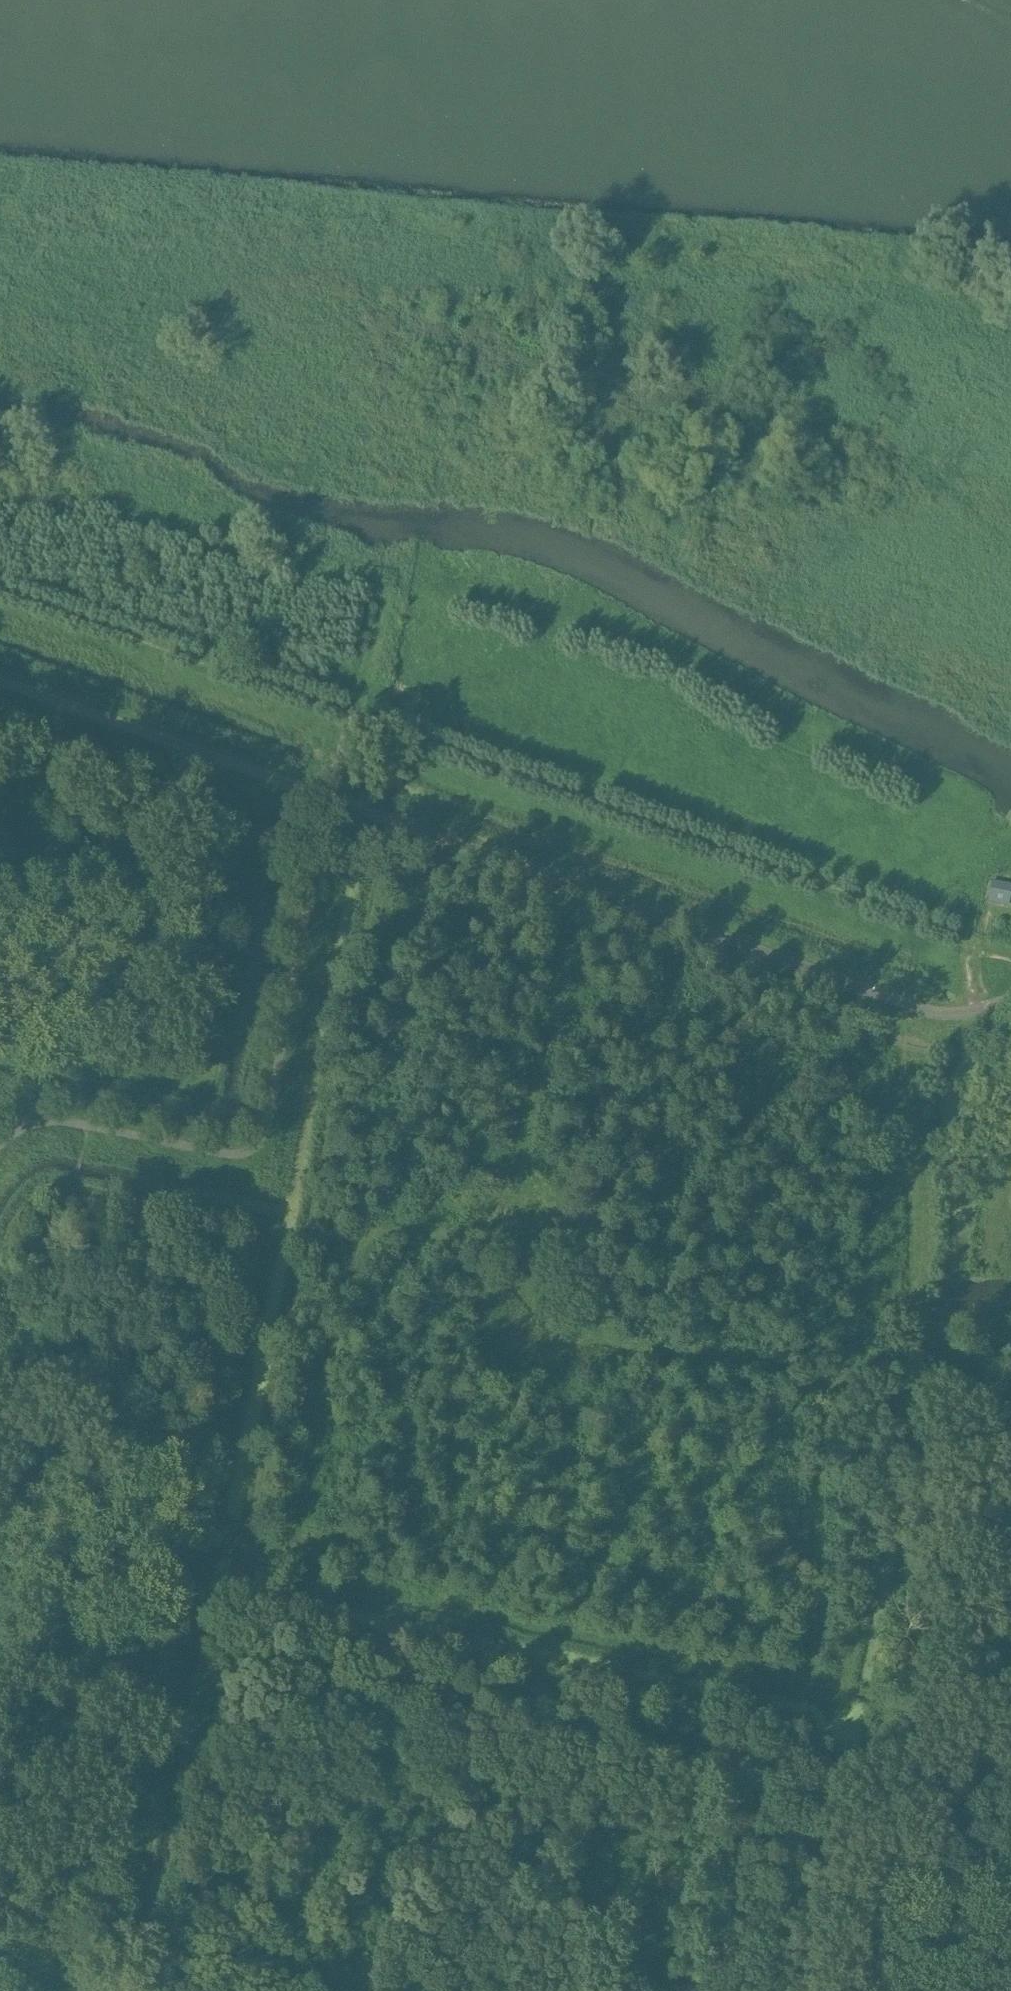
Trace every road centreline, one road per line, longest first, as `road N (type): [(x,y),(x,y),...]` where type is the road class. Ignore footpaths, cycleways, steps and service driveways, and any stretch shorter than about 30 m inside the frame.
road 1 (track): [(160,921),(128,851),(101,826),(36,802),(58,700)]

